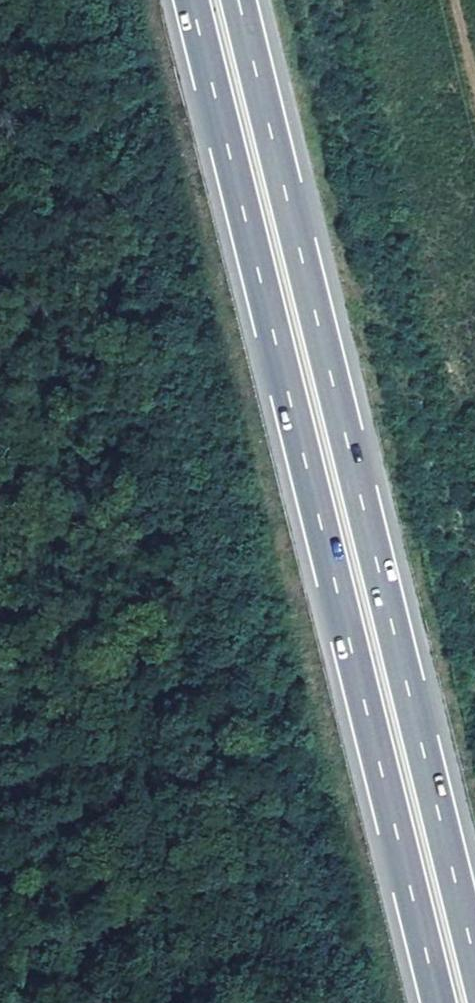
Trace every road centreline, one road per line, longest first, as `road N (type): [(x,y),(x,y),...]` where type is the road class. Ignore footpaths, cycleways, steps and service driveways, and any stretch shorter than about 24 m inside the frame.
road 1 (motorway): [(193,0),(439,1002)]
road 2 (motorway): [(474,963),(240,0)]

